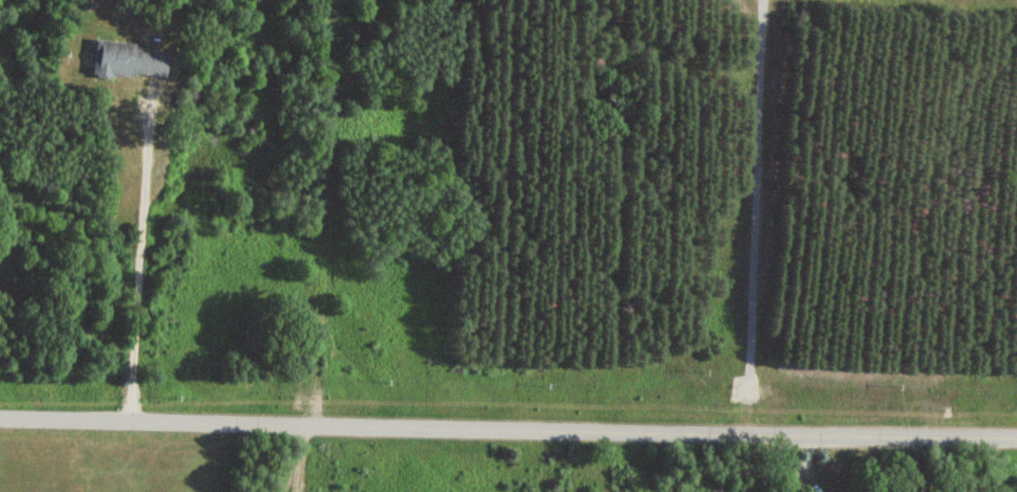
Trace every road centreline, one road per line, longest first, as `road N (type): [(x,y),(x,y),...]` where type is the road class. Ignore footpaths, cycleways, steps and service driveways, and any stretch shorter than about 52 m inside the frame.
road 1 (residential): [(1016,437),(0,418)]
road 2 (residential): [(714,433),(730,0)]
road 3 (residential): [(307,0),(326,55),(303,426)]

